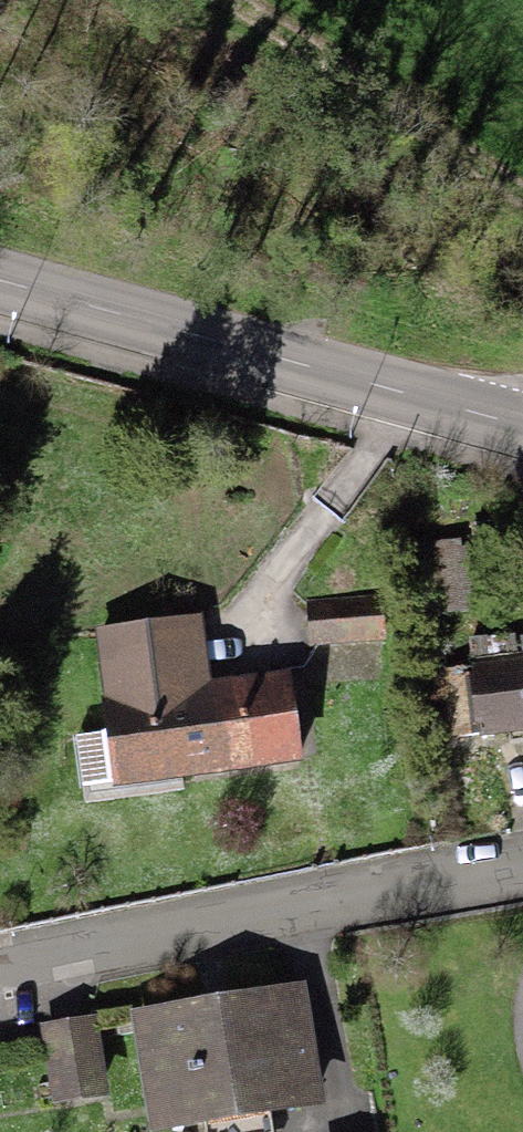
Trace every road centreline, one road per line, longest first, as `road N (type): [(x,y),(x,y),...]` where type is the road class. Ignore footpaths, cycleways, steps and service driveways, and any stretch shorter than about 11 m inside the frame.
road 1 (secondary): [(522,427),(0,283)]
road 2 (residential): [(0,971),(522,868)]
road 3 (track): [(522,186),(254,0)]

